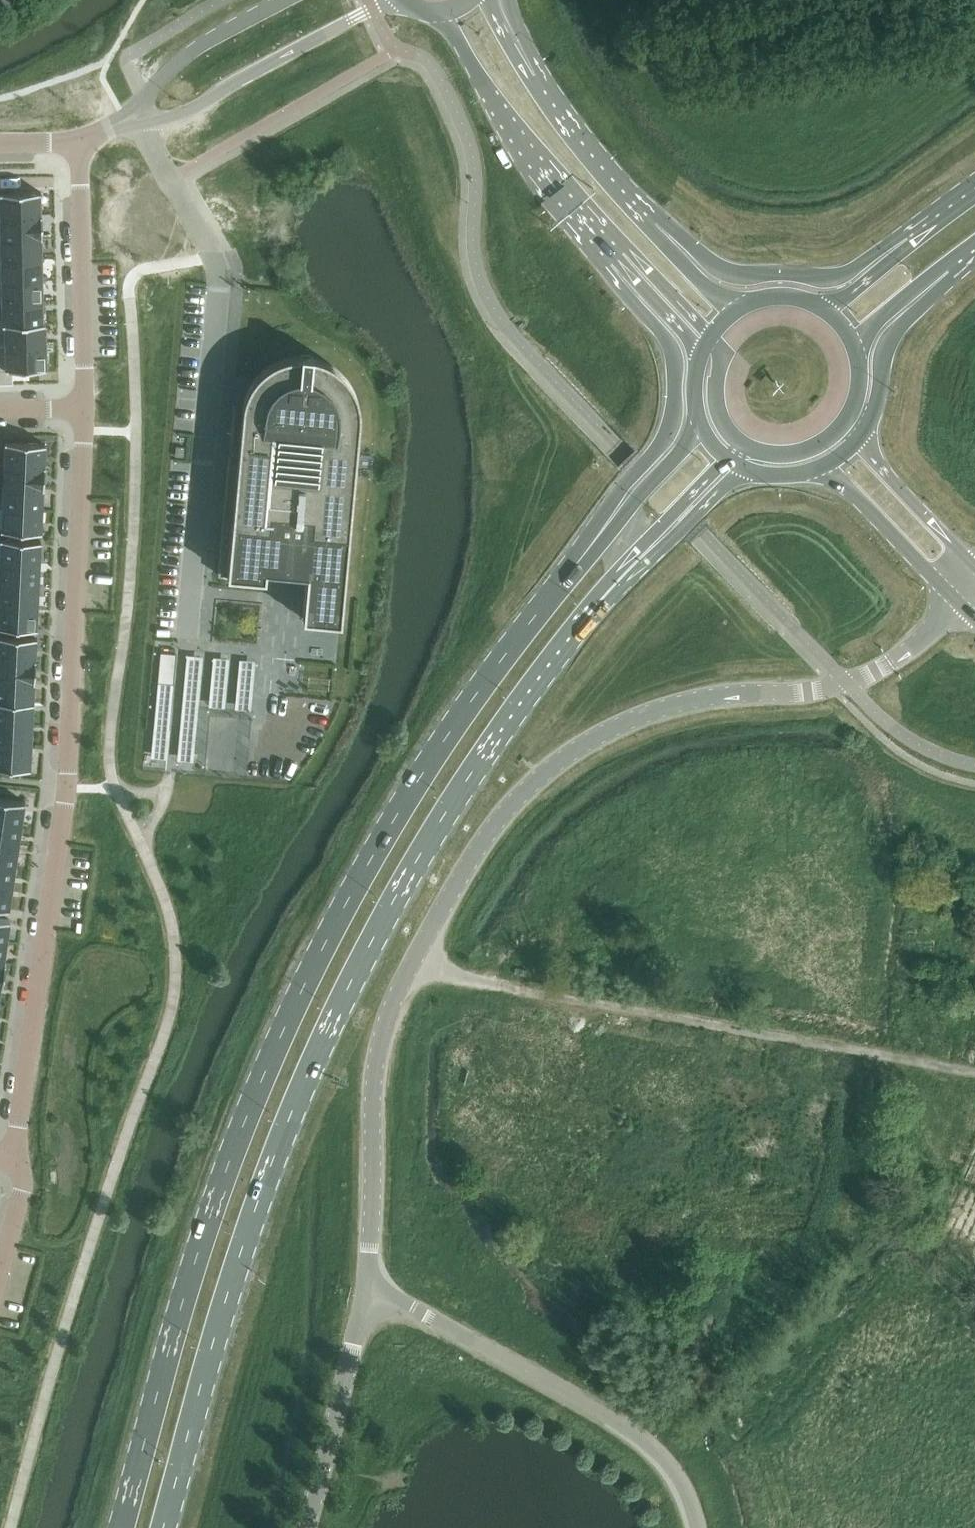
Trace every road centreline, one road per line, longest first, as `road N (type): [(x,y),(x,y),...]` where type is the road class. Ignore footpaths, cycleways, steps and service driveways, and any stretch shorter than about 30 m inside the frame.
road 1 (primary): [(163,1527),(248,1232),(339,1006),(444,815),(564,646),(661,538)]
road 2 (primary): [(590,548),(412,791),(299,994),(215,1202),(120,1527)]
road 3 (residential): [(15,1161),(64,786),(83,409)]
road 4 (unclassified): [(410,969),(504,817),(572,746),(708,696),(810,691),(861,679),(960,605)]
road 5 (unclassified): [(974,1070),(410,969)]
road 6 (unclassified): [(698,1527),(678,1475),(625,1424),(369,1286)]
road 7 (primary): [(619,260),(634,302),(672,355),(672,420),(590,548)]
road 8 (unclassified): [(369,1286),(378,1047),(410,969)]
road 9 (secondary): [(444,13),(505,120),(619,260)]
road 10 (unclassified): [(131,119),(181,116),(374,11),(404,3)]
road 11 (primary): [(911,235),(832,277),(740,275),(717,268),(651,218)]
road 12 (residential): [(83,409),(78,139)]
road 13 (unclassified): [(311,1527),(369,1286)]
road 14 (secondary): [(651,218),(584,151),(521,51)]
road 15 (unclassified): [(811,471),(843,483),(960,605)]
road 16 (unclassified): [(286,0),(182,58),(131,119)]
road 17 (unclassified): [(131,119),(173,179),(221,287)]
road 18 (primary): [(864,430),(886,345),(943,276)]
road 19 (unclassified): [(974,564),(884,469),(864,430)]
road 20 (primary): [(698,414),(683,447),(590,548)]
road 21 (secondary): [(745,305),(707,286),(651,218)]
road 22 (secondary): [(619,260),(694,346),(698,361)]
road 23 (primary): [(860,364),(877,322),(943,276)]
road 24 (primary): [(709,337),(719,356),(718,408),(750,448)]
road 25 (primary): [(750,448),(782,455),(812,449),(854,407)]
road 26 (secondary): [(619,260),(658,279),(709,337)]

